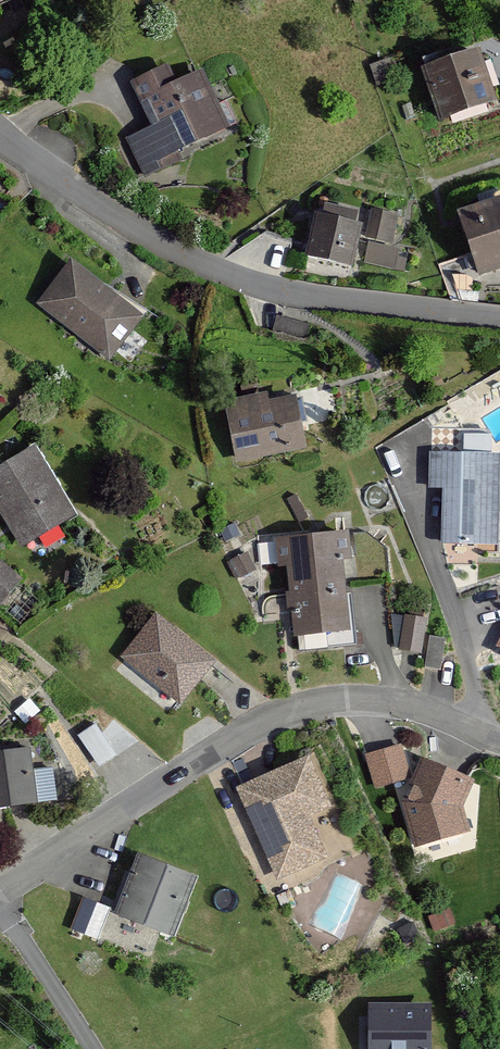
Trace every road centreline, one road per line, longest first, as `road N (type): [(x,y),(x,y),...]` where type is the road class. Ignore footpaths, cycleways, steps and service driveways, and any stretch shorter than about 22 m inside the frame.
road 1 (unclassified): [(499,738),(399,703),(311,704),(240,735),(0,889)]
road 2 (unclassified): [(0,135),(174,252),(233,276),(348,302),(499,319)]

